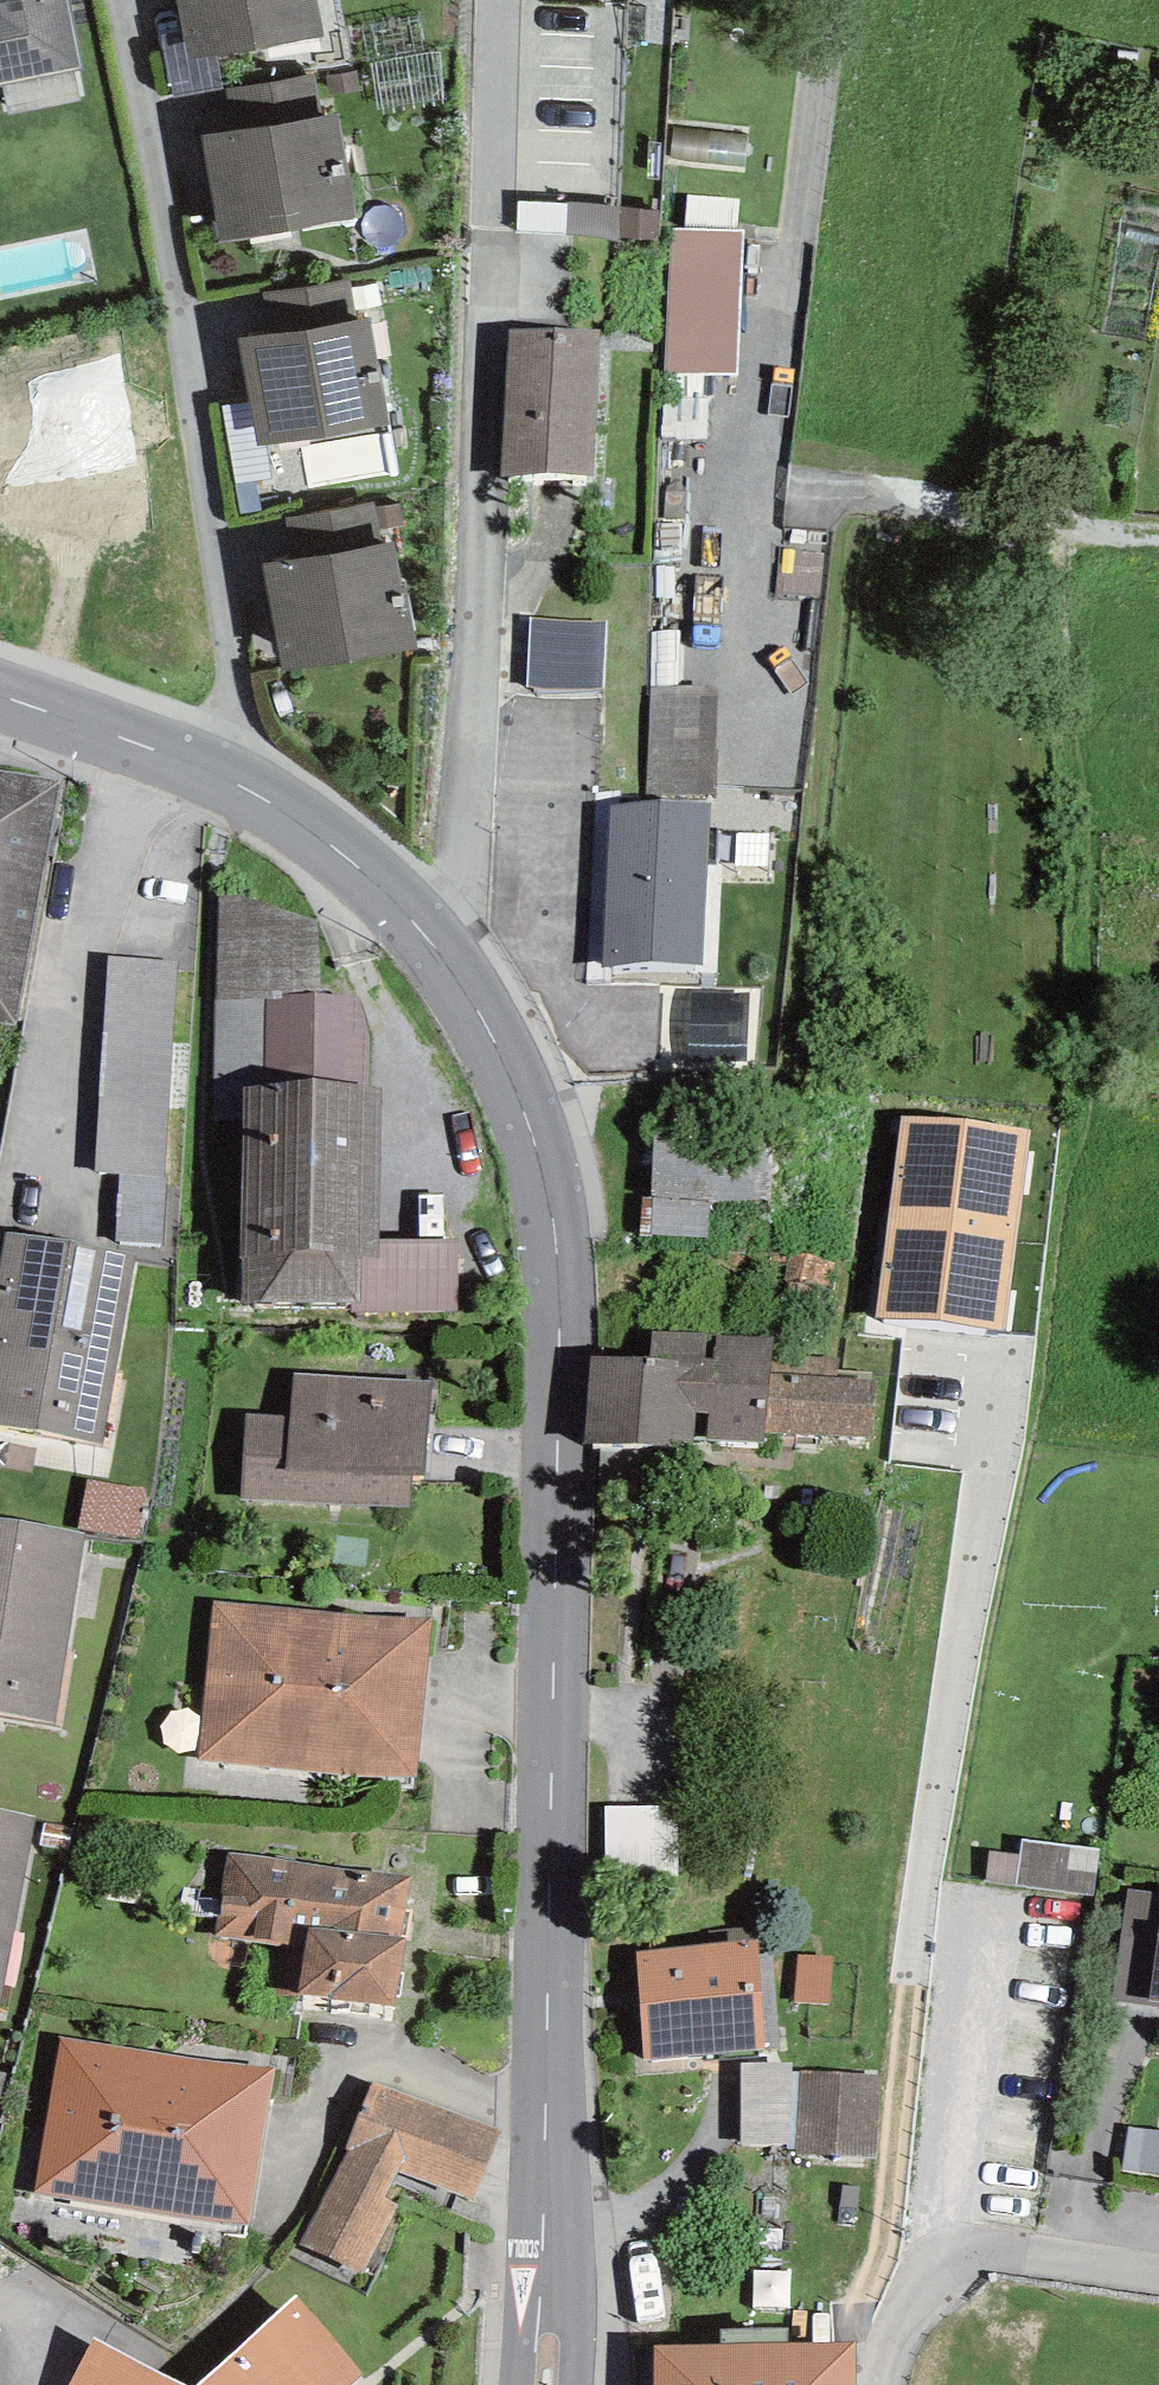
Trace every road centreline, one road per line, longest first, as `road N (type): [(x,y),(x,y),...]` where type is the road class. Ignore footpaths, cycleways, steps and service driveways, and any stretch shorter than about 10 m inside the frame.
road 1 (tertiary): [(544,2384),(555,1271),(533,1141),(504,1070),(421,932)]
road 2 (residential): [(421,932),(461,896),(466,842),(497,0)]
road 3 (residential): [(220,774),(237,722),(115,0)]
road 4 (residential): [(888,2384),(897,2327),(932,2276),(980,2245),(1158,2271)]
road 5 (tertiary): [(421,932),(305,824),(220,774)]
road 6 (tertiary): [(220,774),(0,696)]

